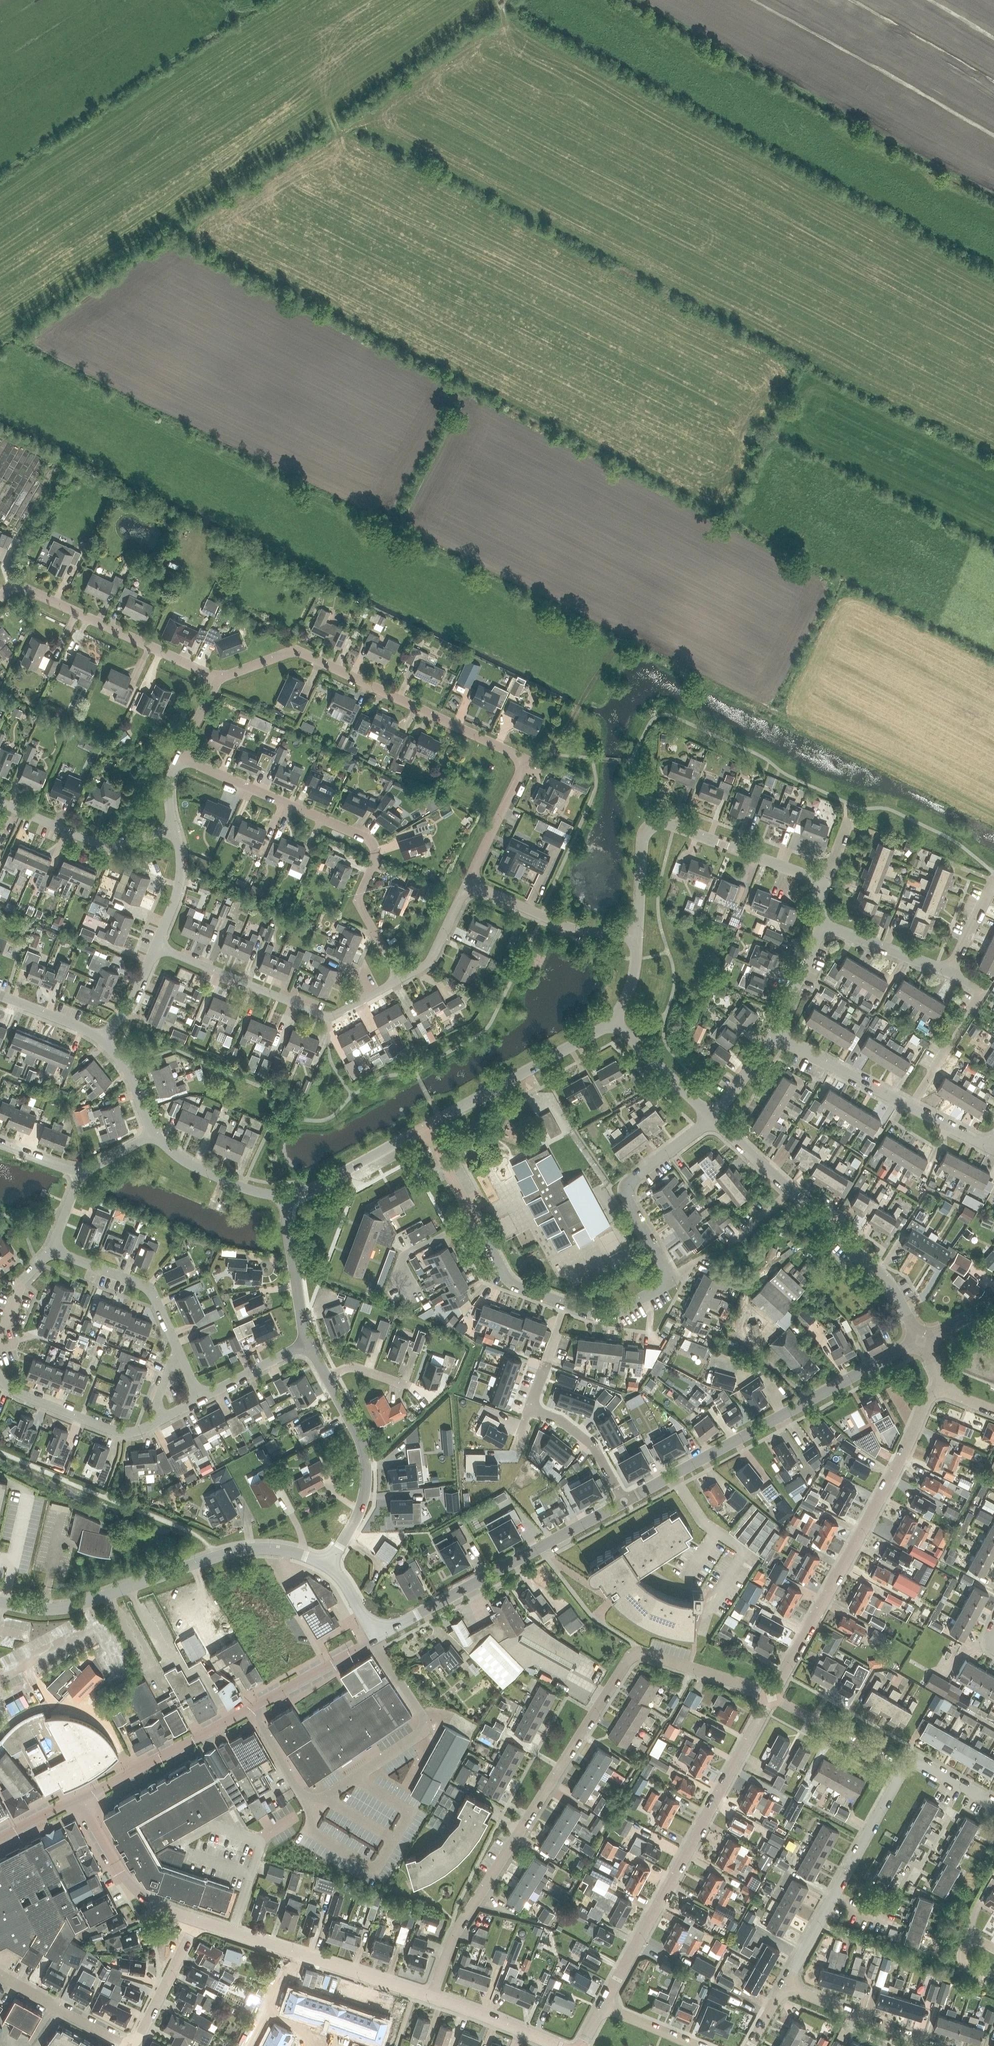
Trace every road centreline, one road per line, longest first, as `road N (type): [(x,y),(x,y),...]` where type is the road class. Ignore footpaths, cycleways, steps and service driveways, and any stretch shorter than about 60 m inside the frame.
road 1 (residential): [(772,1697),(647,1654),(630,1658),(453,1937),(432,1998)]
road 2 (residential): [(217,679),(297,652),(515,754),(520,774),(468,883)]
road 3 (residential): [(401,980),(358,902),(375,861),(372,845),(180,756)]
road 4 (residential): [(772,1697),(926,1401),(944,1387)]
road 5 (residential): [(602,2007),(772,1697)]
road 6 (tertiary): [(0,1603),(62,1609),(255,1548),(329,1566)]
road 7 (tertiary): [(624,1502),(920,1340)]
road 8 (residential): [(712,1120),(627,1189),(667,1270),(662,1288),(614,1315),(566,1306)]
road 9 (residential): [(82,1797),(354,1651)]
road 10 (residential): [(920,1340),(888,1281),(712,1120)]
road 11 (unclassified): [(638,933),(642,842),(652,827),(826,883)]
road 12 (tertiary): [(380,1628),(398,1627),(624,1502)]
road 13 (residential): [(156,946),(330,1019),(401,980)]
road 14 (residential): [(905,1767),(782,1985)]
road 15 (residential): [(432,1998),(196,1920)]
road 16 (residential): [(993,1146),(773,1036)]
road 17 (residential): [(624,1502),(593,1446),(532,1408),(566,1306)]
road 18 (residential): [(0,598),(15,586),(217,679)]
road 19 (residential): [(566,1306),(507,1281),(421,1127)]
road 20 (residential): [(421,1127),(613,1019)]
road 21 (residential): [(329,1566),(359,1513),(365,1460),(327,1378)]
road 22 (residential): [(0,802),(106,848),(174,830)]
road 23 (residential): [(164,1419),(123,1434),(16,1393),(0,1377)]
road 24 (residential): [(638,933),(560,927),(468,883)]
road 25 (unclassified): [(196,1920),(158,1906),(128,1881),(82,1797)]
road 26 (residential): [(178,1351),(150,1289),(51,1250)]
road 27 (residential): [(934,2045),(782,1985)]
road 28 (residential): [(284,1200),(421,1127)]
road 29 (residential): [(905,1767),(772,1697)]
road 30 (residential): [(153,1135),(189,1164),(284,1200)]
road 31 (residential): [(306,1345),(284,1200)]
road 32 (residential): [(0,1973),(127,2045)]
road 33 (residential): [(712,1120),(613,1019)]
road 34 (residential): [(950,973),(822,925)]
road 35 (residential): [(552,2045),(432,1998)]
road 36 (residential): [(401,980),(429,965),(468,883)]
road 37 (residential): [(773,1036),(822,925)]
road 38 (residential): [(156,946),(180,876),(174,830)]

